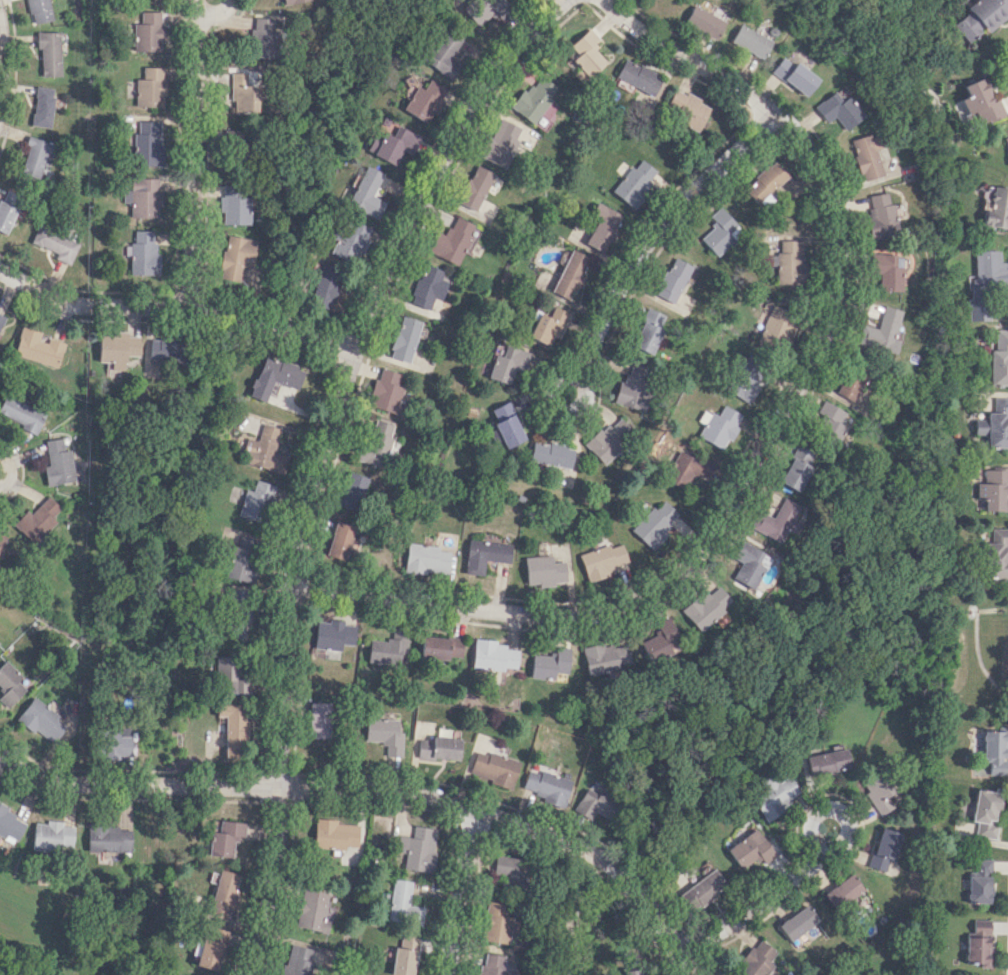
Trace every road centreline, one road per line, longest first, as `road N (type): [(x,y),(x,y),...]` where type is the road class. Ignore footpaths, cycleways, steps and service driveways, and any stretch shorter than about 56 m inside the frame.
road 1 (residential): [(560,0),(510,43),(419,195),(357,347),(284,585),(278,836),(248,974)]
road 2 (residential): [(777,113),(829,190),(841,250),(838,290),(803,378),(667,580),(634,598),(568,613),(284,585)]
road 3 (residential): [(0,749),(32,773),(74,787),(426,793),(568,841),(621,875)]
road 4 (residential): [(357,347),(188,310),(77,304),(0,271)]
road 5 (residential): [(777,113),(658,227),(574,376)]
road 6 (residential): [(188,310),(193,38),(201,8)]
road 7 (residential): [(604,0),(777,113)]
road 8 (residential): [(673,944),(723,929),(815,862),(823,845)]
road 9 (residential): [(473,808),(446,974)]
road 10 (residential): [(829,846),(846,837),(848,824),(837,809),(825,808),(810,826),(813,838),(829,846)]

